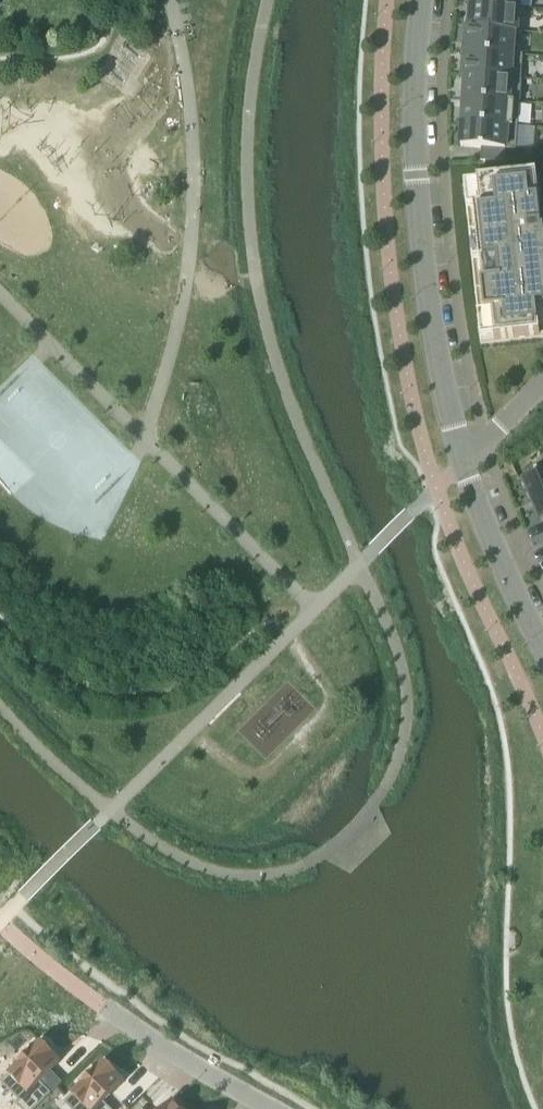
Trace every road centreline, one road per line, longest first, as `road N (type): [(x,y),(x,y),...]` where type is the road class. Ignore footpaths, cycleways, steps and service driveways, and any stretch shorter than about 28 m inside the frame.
road 1 (tertiary): [(466,460),(436,338),(415,184),(420,0)]
road 2 (tertiary): [(542,652),(485,527),(466,460)]
road 3 (residential): [(103,1006),(267,1108)]

